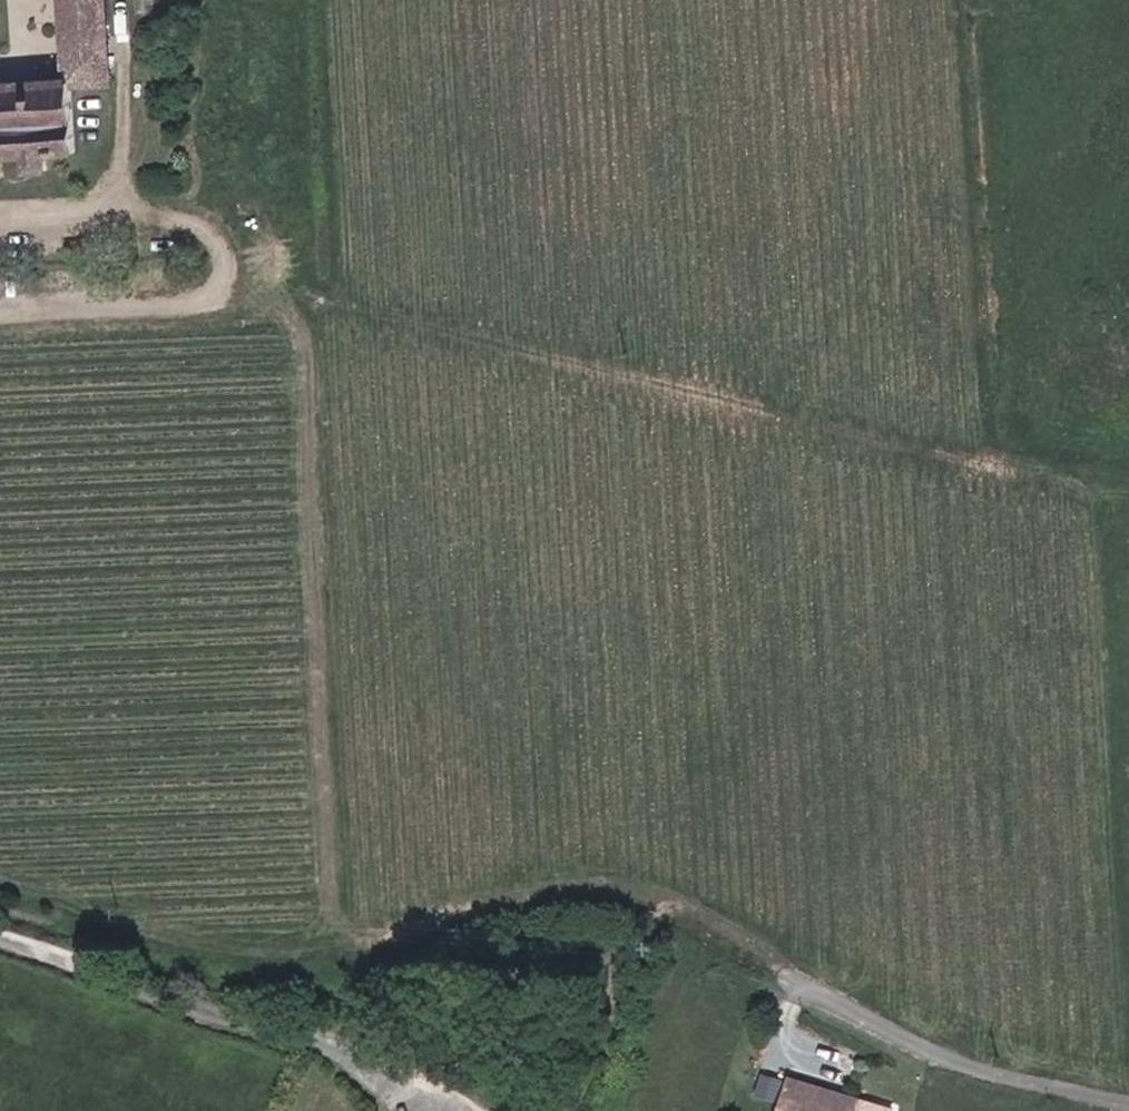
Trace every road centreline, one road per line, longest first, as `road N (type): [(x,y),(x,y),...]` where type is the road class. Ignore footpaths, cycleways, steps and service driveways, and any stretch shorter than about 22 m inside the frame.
road 1 (track): [(0,934),(366,1055),(462,1110)]

